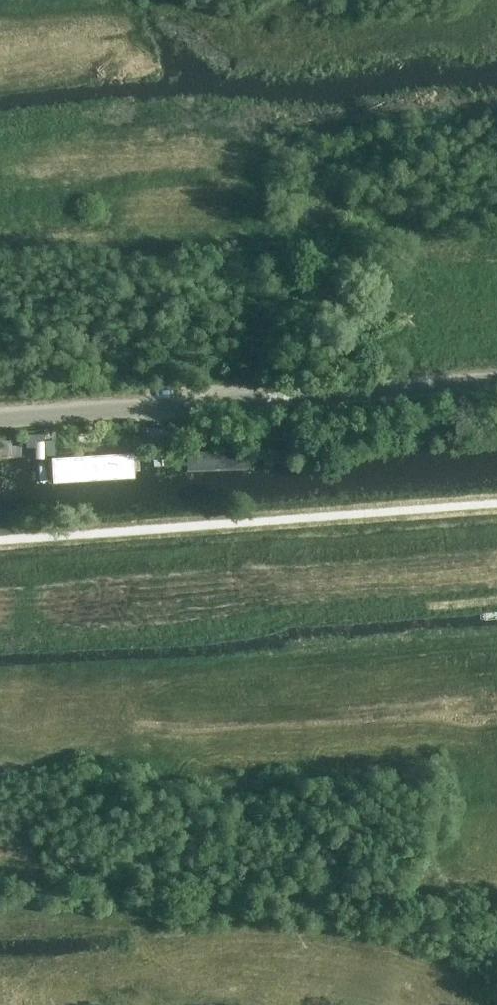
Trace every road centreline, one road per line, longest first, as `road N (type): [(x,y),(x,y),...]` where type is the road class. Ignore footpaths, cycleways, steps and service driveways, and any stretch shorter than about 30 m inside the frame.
road 1 (unclassified): [(496,379),(0,413)]

